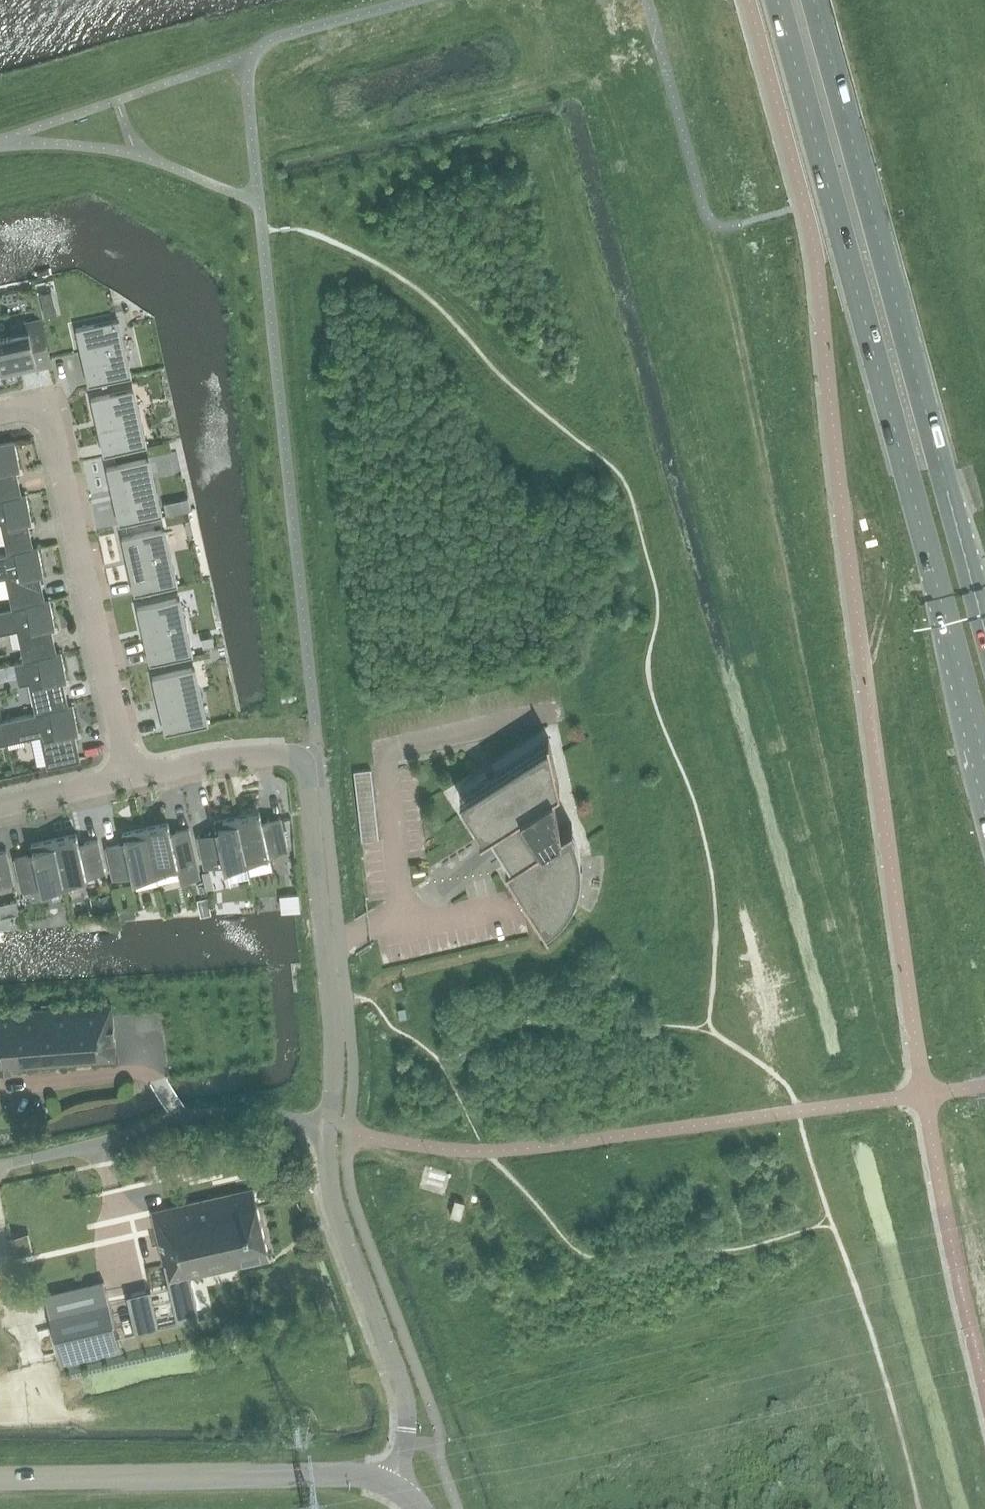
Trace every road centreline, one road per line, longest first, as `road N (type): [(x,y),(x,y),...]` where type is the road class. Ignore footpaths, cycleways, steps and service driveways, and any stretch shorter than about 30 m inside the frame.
road 1 (primary): [(780,0),(984,770)]
road 2 (unclassified): [(394,1483),(406,1403),(329,1181),(331,997),(309,790),(299,762)]
road 3 (primary): [(984,617),(816,0)]
road 4 (tertiary): [(0,1480),(344,1474),(394,1483)]
road 5 (residential): [(47,405),(130,779)]
road 6 (residential): [(299,762),(250,757),(130,779)]
road 7 (residential): [(130,779),(0,807)]

